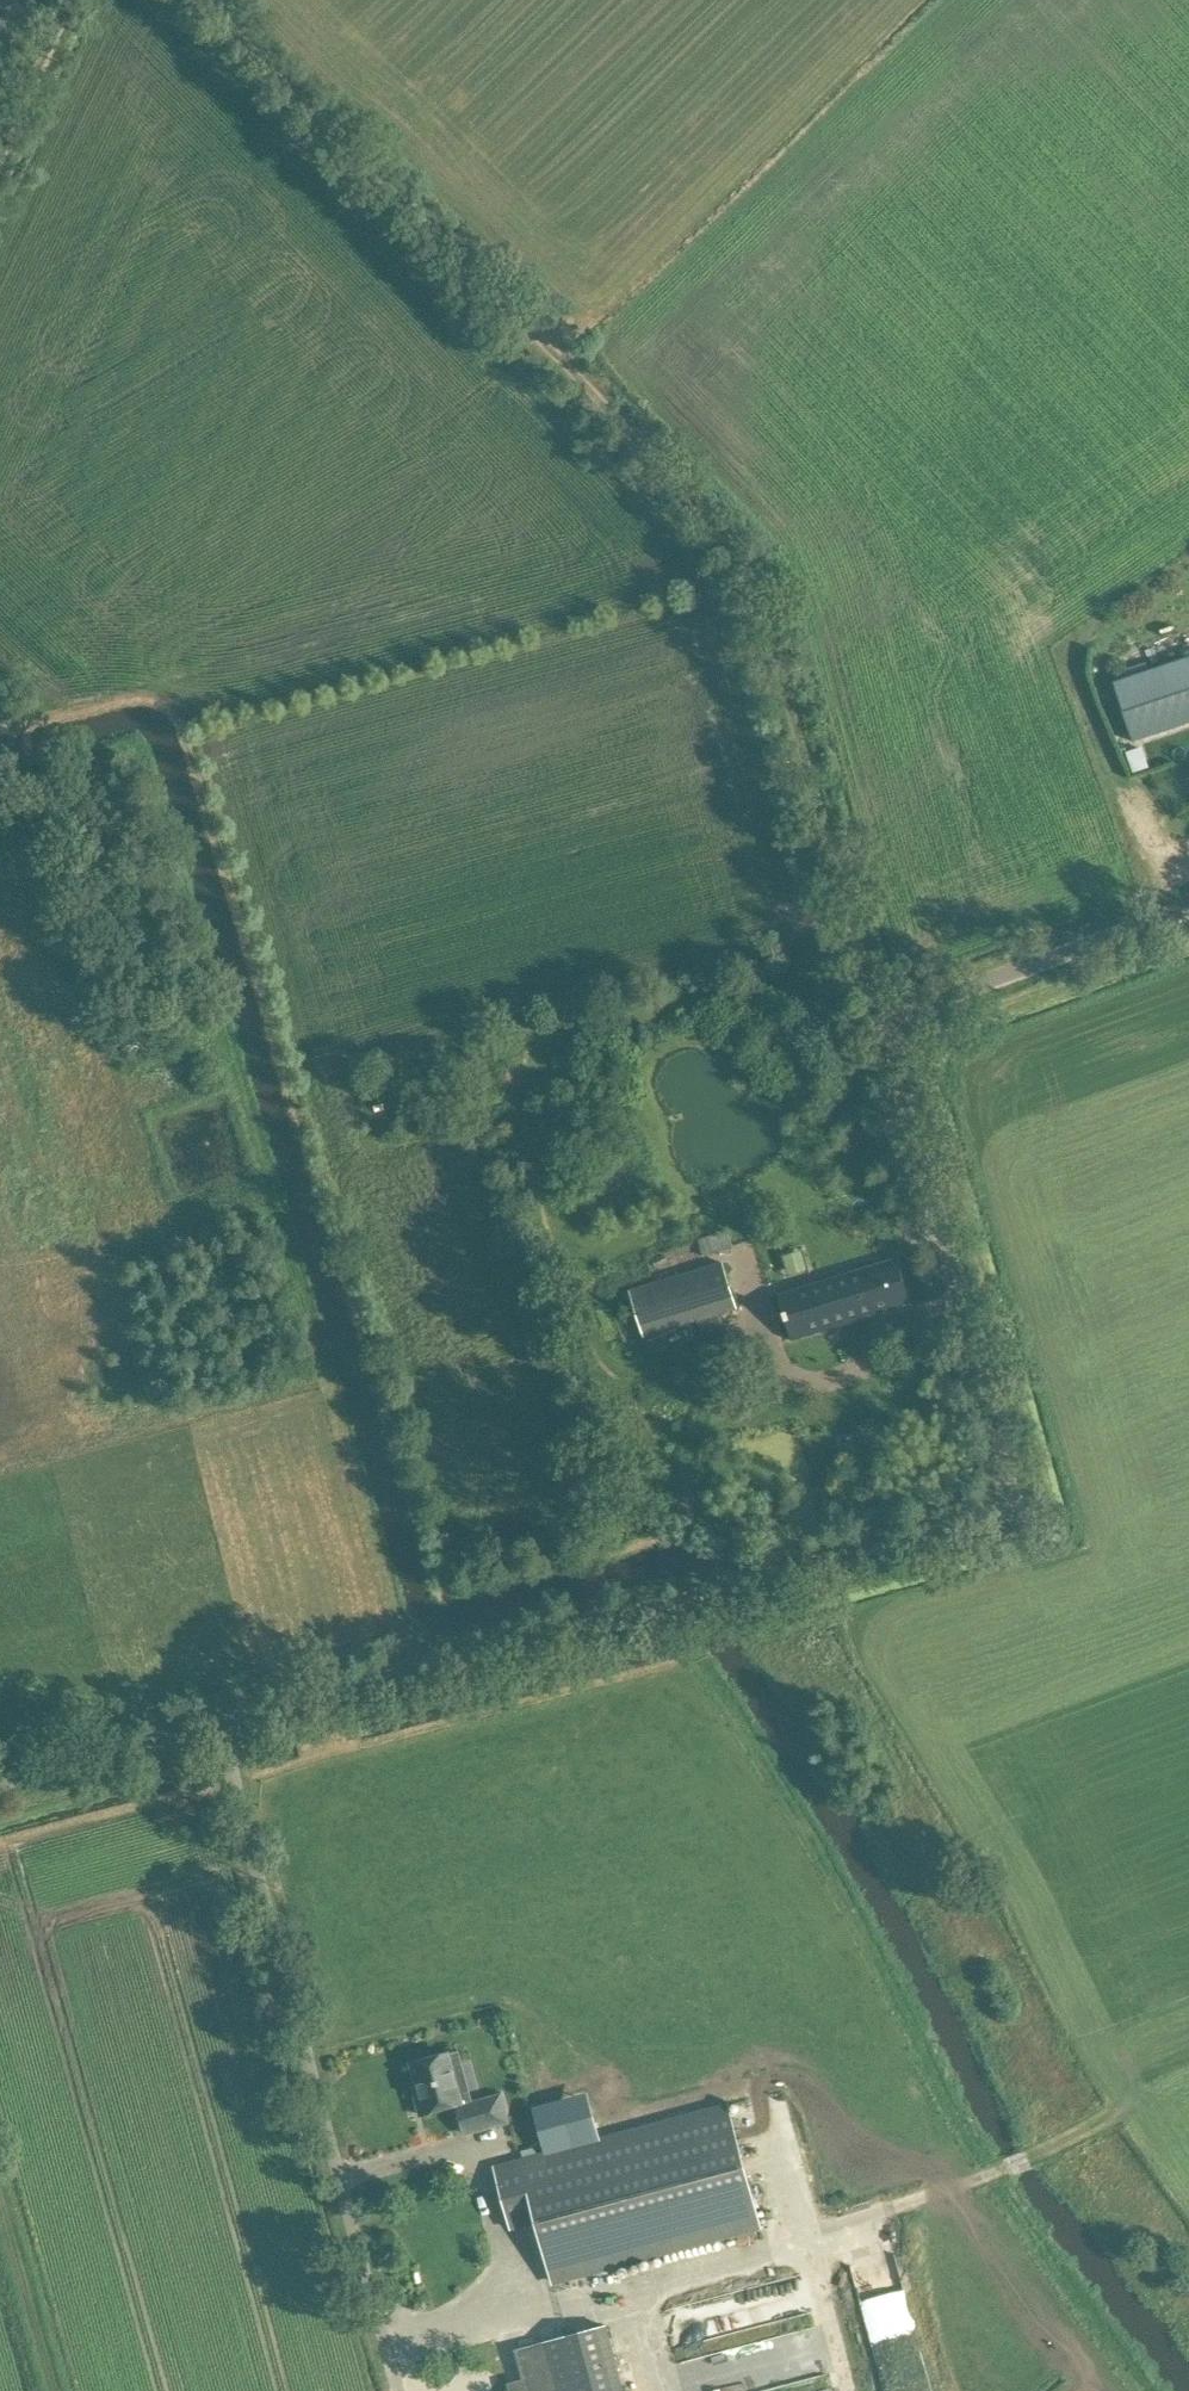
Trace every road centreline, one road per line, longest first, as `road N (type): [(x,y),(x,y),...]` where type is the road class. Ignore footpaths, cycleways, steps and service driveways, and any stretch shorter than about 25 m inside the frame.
road 1 (unclassified): [(223,1724),(981,1519),(1008,1498),(1008,1450),(901,1084),(908,1036),(931,1004),(1188,908)]
road 2 (track): [(208,0),(730,547),(775,639),(877,1003),(908,1036)]
road 3 (unclassified): [(401,2390),(223,1724)]
road 4 (track): [(835,2223),(989,2178),(1121,2116)]
road 5 (track): [(989,2178),(1147,2390)]
road 6 (unclassified): [(0,1782),(223,1724)]
road 7 (track): [(57,2390),(0,2195)]
road 8 (track): [(70,0),(0,147)]

